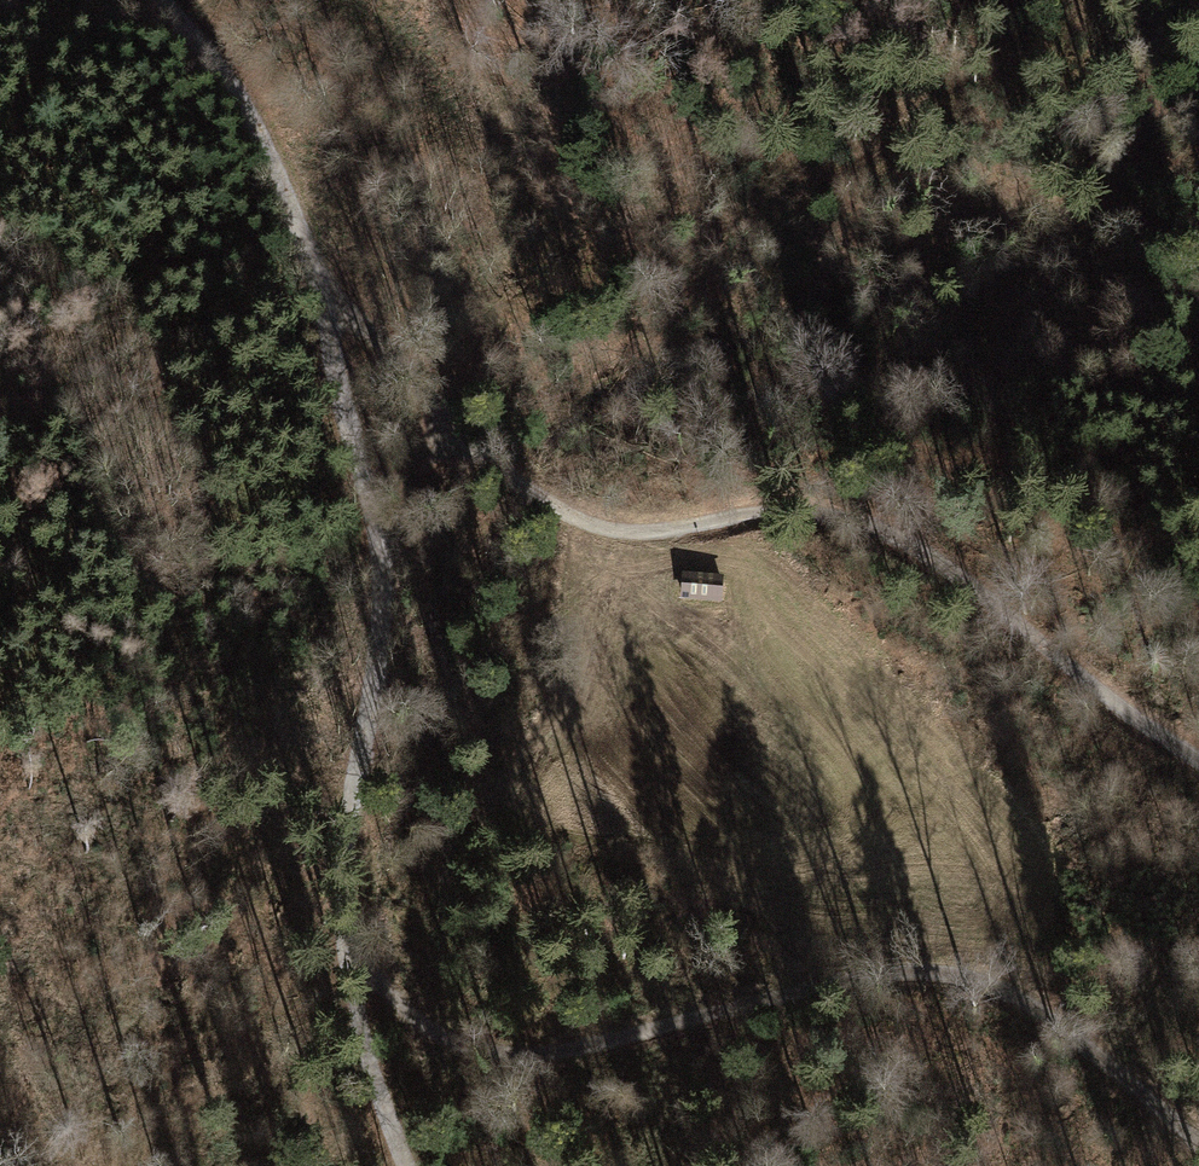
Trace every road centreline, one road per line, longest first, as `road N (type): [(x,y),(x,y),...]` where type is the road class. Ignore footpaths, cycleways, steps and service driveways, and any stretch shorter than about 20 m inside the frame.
road 1 (track): [(165,0),(264,142),(349,326),(381,618),(365,767),(342,851),(347,952),(399,1165)]
road 2 (track): [(349,326),(530,489),(605,531),(756,511),(861,521),(942,558),(1198,760)]
road 3 (track): [(347,952),(401,1019),(456,1038),(559,1057),(810,984),(942,974),(1043,1011),(1133,1078),(1198,1147)]
road 4 (track): [(426,398),(452,340),(862,166),(907,128),(955,0)]
road 5 (track): [(446,417),(364,510)]

